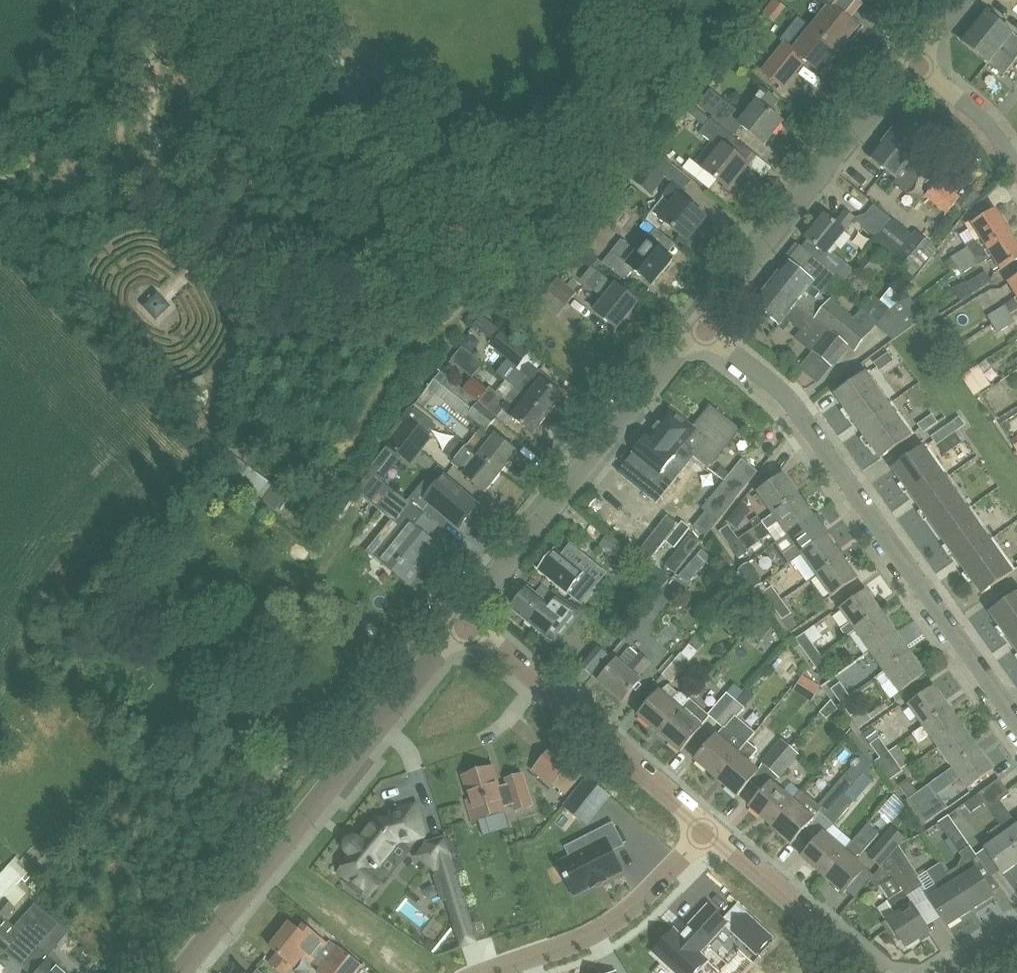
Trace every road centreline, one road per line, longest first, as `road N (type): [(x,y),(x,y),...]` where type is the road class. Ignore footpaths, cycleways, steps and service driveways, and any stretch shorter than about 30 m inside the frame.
road 1 (residential): [(696,318),(792,402),(1016,723)]
road 2 (tertiary): [(176,972),(460,619)]
road 3 (tertiary): [(460,619),(696,318)]
road 4 (tertiary): [(696,318),(912,54)]
road 5 (residential): [(709,824),(660,886),(619,919),(577,943),(485,972)]
road 6 (residential): [(880,972),(709,824)]
road 7 (residential): [(709,824),(539,682)]
road 8 (residential): [(1016,162),(994,128),(912,54)]

